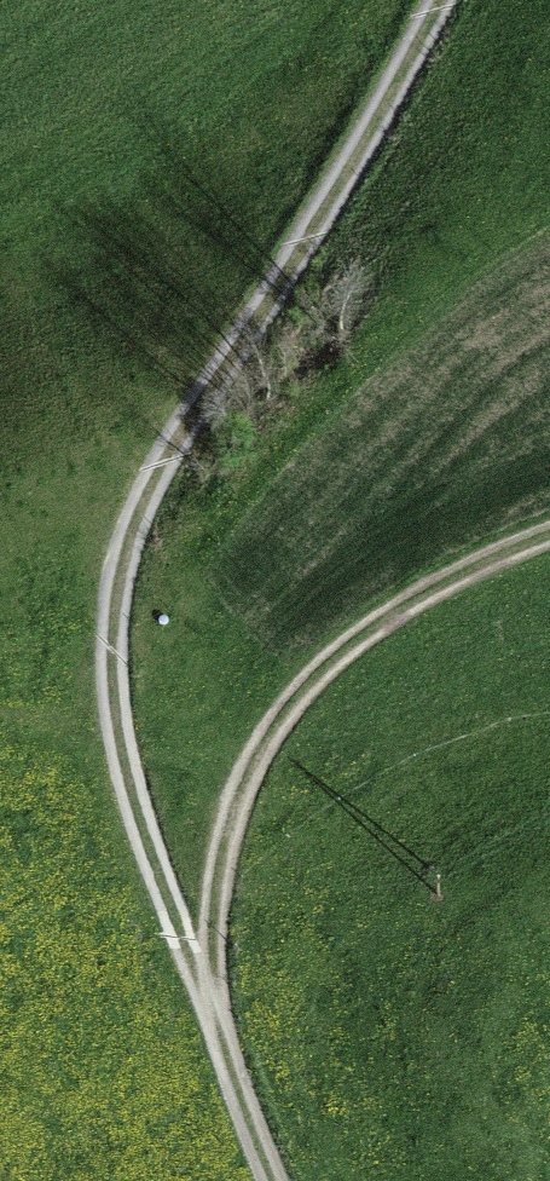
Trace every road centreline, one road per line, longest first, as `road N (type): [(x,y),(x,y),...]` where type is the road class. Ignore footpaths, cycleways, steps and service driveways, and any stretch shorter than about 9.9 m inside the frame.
road 1 (track): [(429,0),(343,164),(172,443),(111,563),(119,726),(130,782),(221,1041)]
road 2 (track): [(549,535),(453,574),(396,608),(291,699),(256,752),(221,847),(213,909),(221,1041)]
road 3 (track): [(221,1041),(271,1180)]

